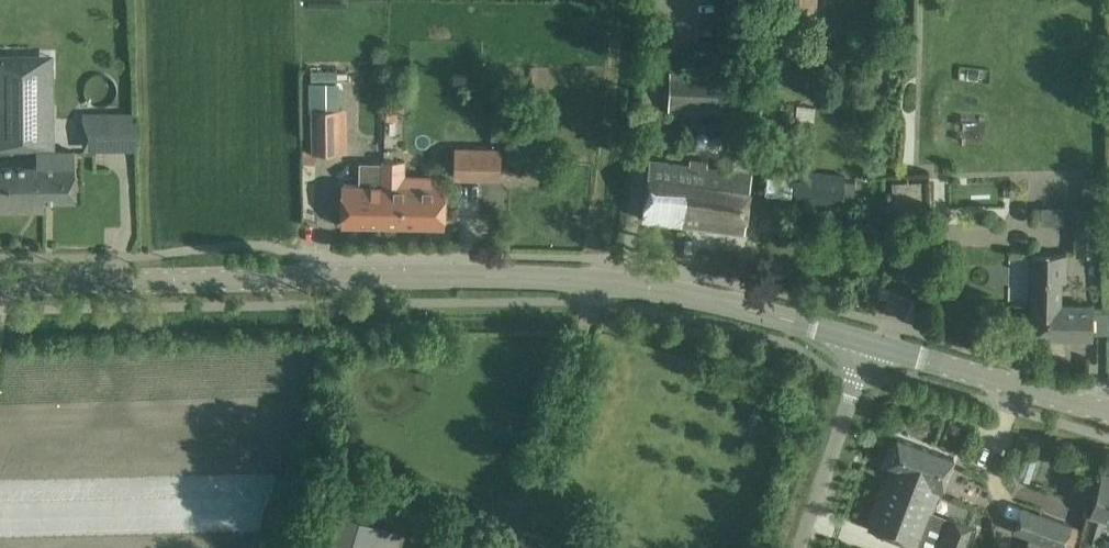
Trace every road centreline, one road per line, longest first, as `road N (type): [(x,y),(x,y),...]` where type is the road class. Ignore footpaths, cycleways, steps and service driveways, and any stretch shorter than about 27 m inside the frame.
road 1 (tertiary): [(0,285),(544,278),(651,289),(866,344)]
road 2 (tertiary): [(1108,413),(866,344)]
road 3 (unclassified): [(798,547),(866,344)]

